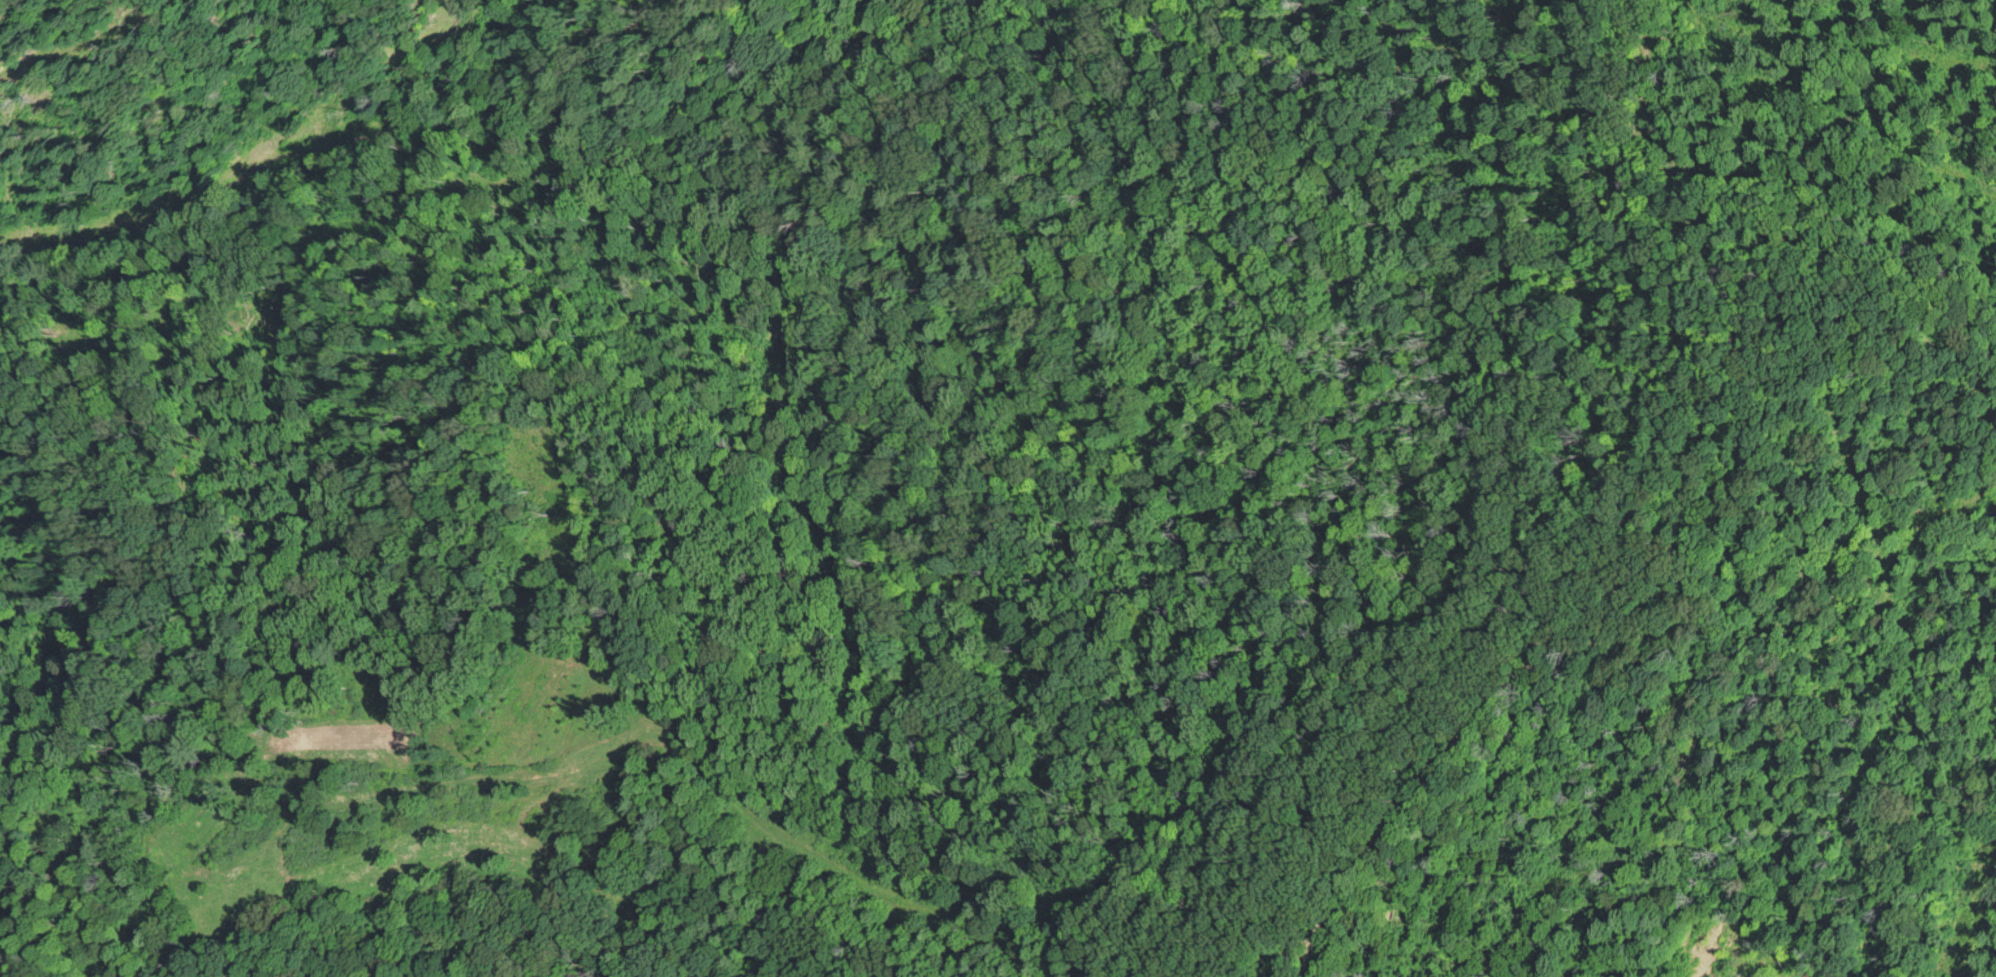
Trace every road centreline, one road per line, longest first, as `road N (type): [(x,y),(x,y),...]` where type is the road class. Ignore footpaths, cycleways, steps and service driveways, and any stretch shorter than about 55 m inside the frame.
road 1 (residential): [(1296,976),(1338,898),(1509,710),(1581,521),(1613,0)]

